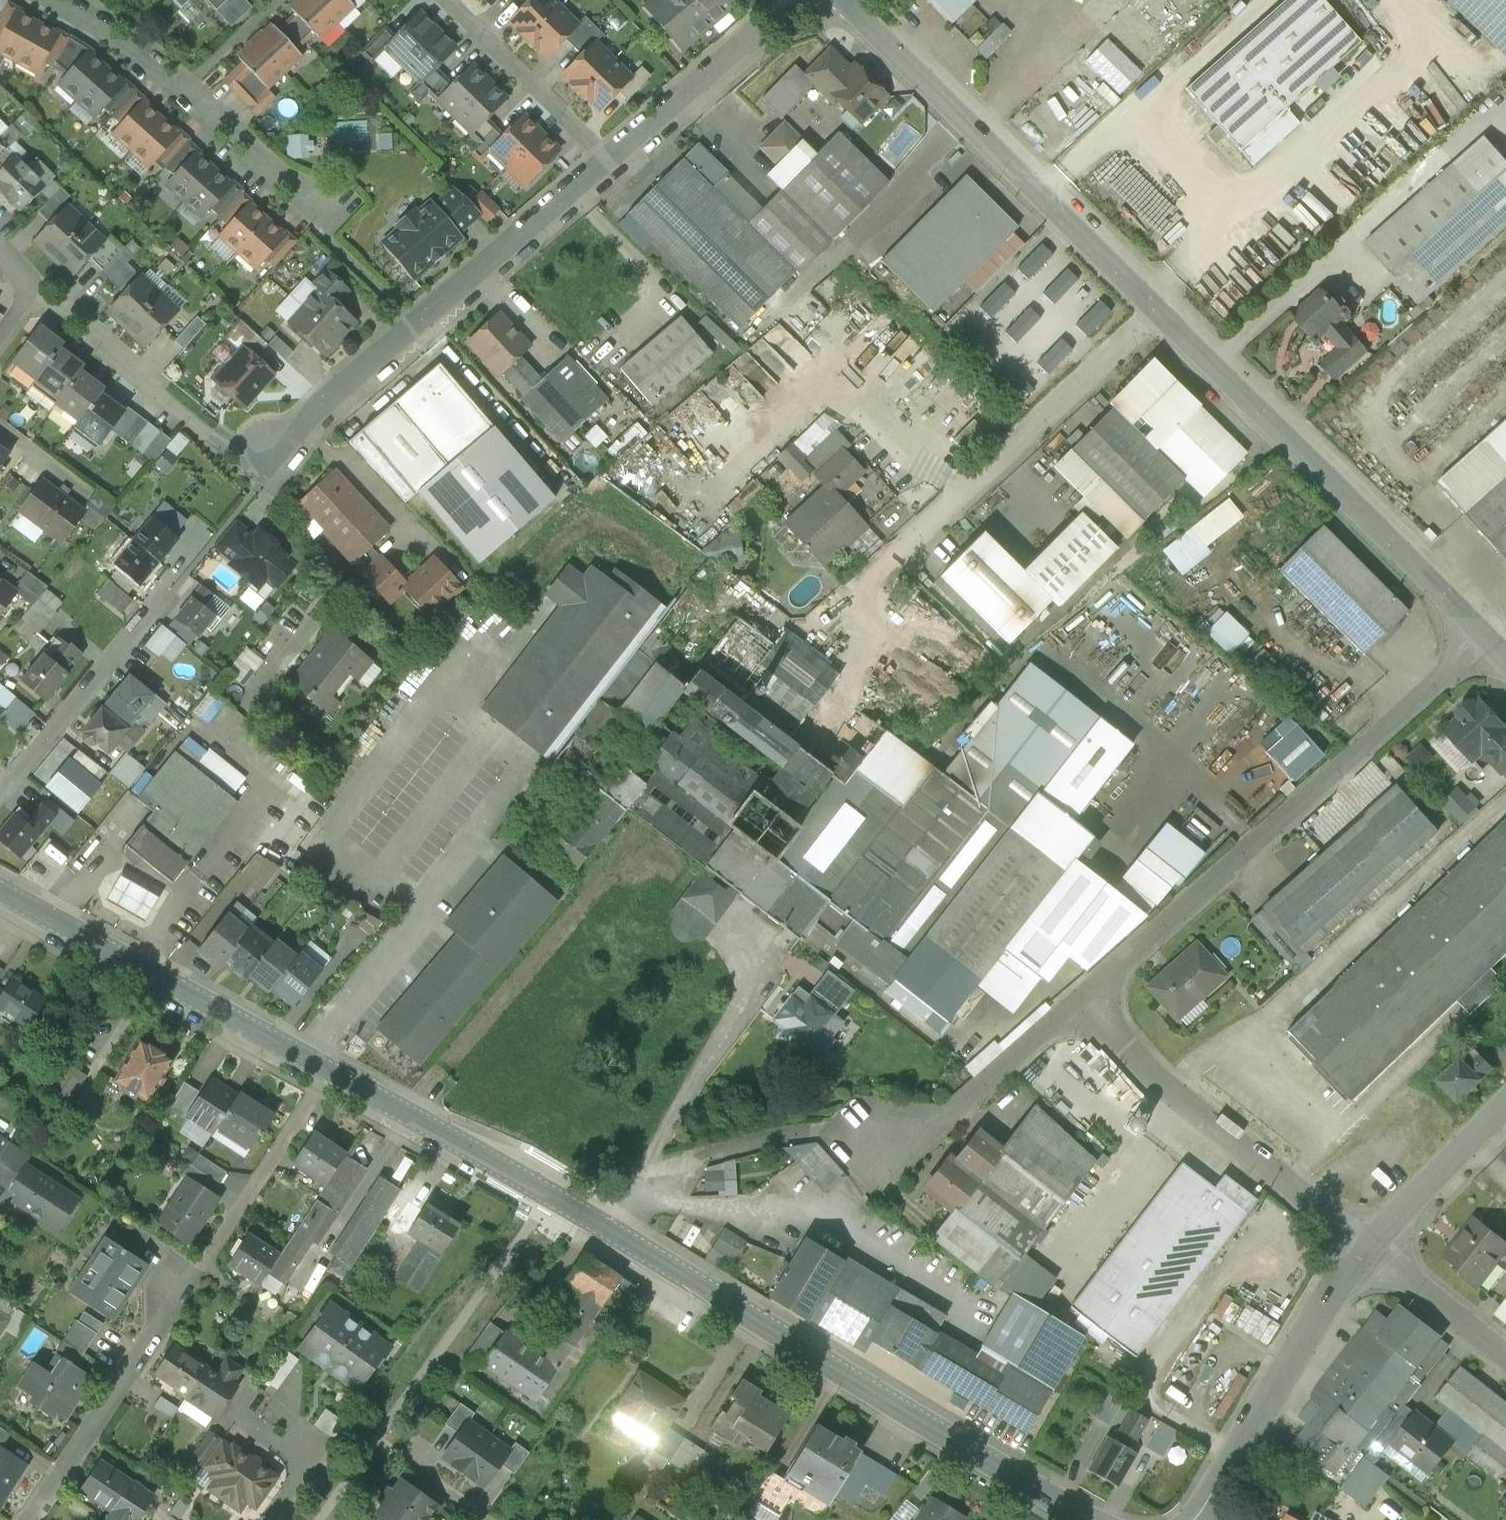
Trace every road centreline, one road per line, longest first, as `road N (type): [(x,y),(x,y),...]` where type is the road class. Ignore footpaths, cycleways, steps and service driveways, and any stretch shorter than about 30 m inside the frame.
road 1 (residential): [(846,0),(1486,639)]
road 2 (residential): [(1087,1519),(329,1072)]
road 3 (residential): [(606,160),(279,449),(262,454),(204,433),(36,287)]
road 4 (residential): [(329,1072),(28,1519)]
road 5 (residential): [(1486,639),(1087,986)]
road 6 (residential): [(1371,1249),(1162,1083),(1110,1026),(1087,986)]
road 7 (residential): [(329,1072),(0,892)]
road 8 (residential): [(53,0),(146,53),(314,215)]
road 9 (residential): [(1371,1249),(1326,1306),(1197,1519)]
road 10 (residential): [(1087,986),(941,1123),(876,1139)]
road 11 (residential): [(812,0),(757,34),(606,160)]
road 12 (residential): [(167,596),(0,796)]
road 13 (residential): [(606,160),(446,0)]
road 14 (residential): [(1505,1106),(1371,1249)]
road 15 (residential): [(1505,1356),(1371,1249)]
road 16 (residential): [(234,1416),(311,1464),(272,1519)]

